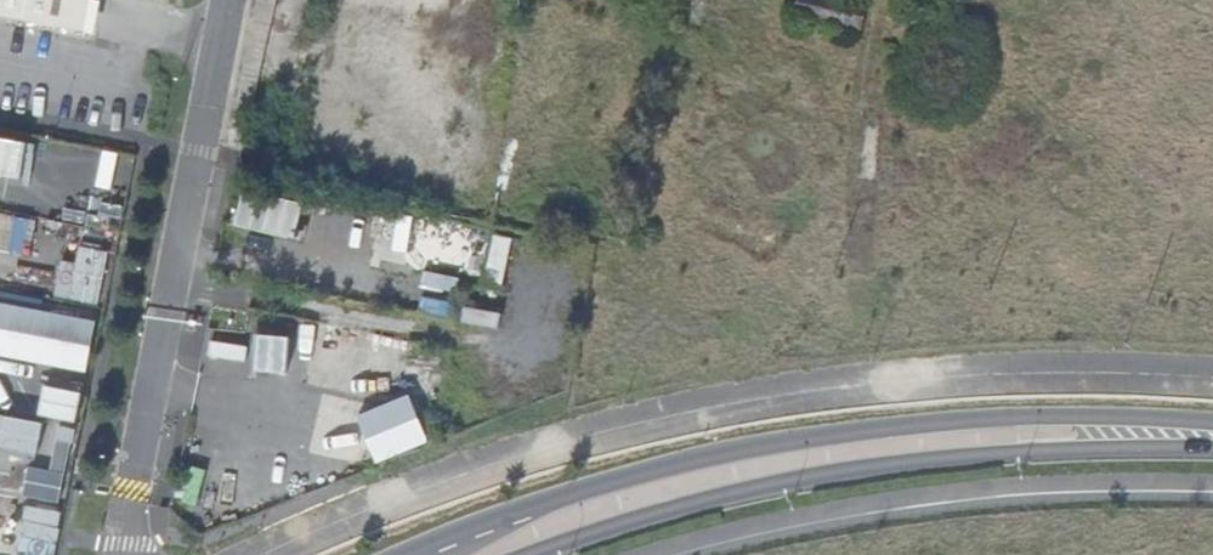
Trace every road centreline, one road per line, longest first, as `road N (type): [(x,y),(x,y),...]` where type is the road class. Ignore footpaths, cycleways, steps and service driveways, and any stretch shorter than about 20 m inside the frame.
road 1 (secondary): [(1212,422),(956,423),(748,450),(540,504),(423,554)]
road 2 (secondary): [(530,554),(711,500),(851,470),(1061,450),(1212,449)]

